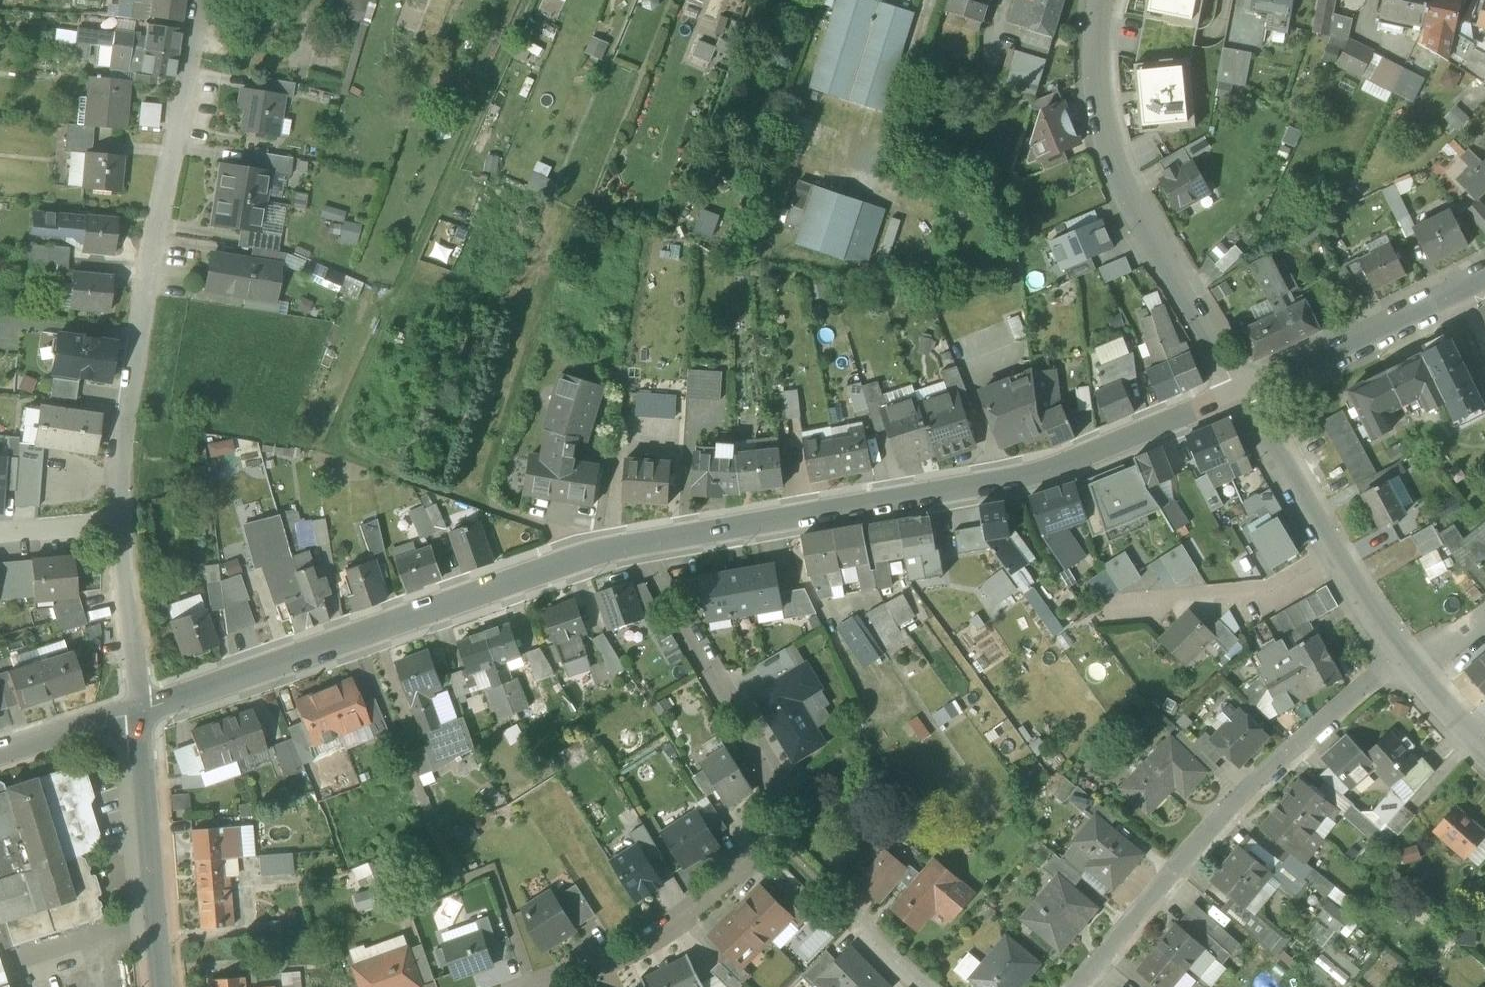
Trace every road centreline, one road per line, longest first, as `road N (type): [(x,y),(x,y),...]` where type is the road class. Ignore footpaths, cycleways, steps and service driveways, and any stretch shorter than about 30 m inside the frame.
road 1 (residential): [(646,549),(1027,483),(1240,395)]
road 2 (residential): [(202,0),(140,324),(121,524)]
road 3 (residential): [(139,706),(646,549)]
road 4 (residential): [(1406,665),(1246,791),(1079,986)]
road 5 (residential): [(1102,0),(1104,127),(1122,189),(1240,395)]
road 6 (residential): [(646,549),(779,778),(770,835)]
road 7 (residential): [(1240,395),(1406,665)]
road 8 (tertiary): [(139,706),(165,986)]
road 9 (residential): [(1240,395),(1484,283)]
road 10 (residential): [(770,835),(927,986)]
road 11 (residential): [(770,835),(695,909),(600,966)]
road 12 (residential): [(121,524),(139,706)]
road 13 (residential): [(0,750),(139,706)]
road 14 (residential): [(121,524),(0,532)]

